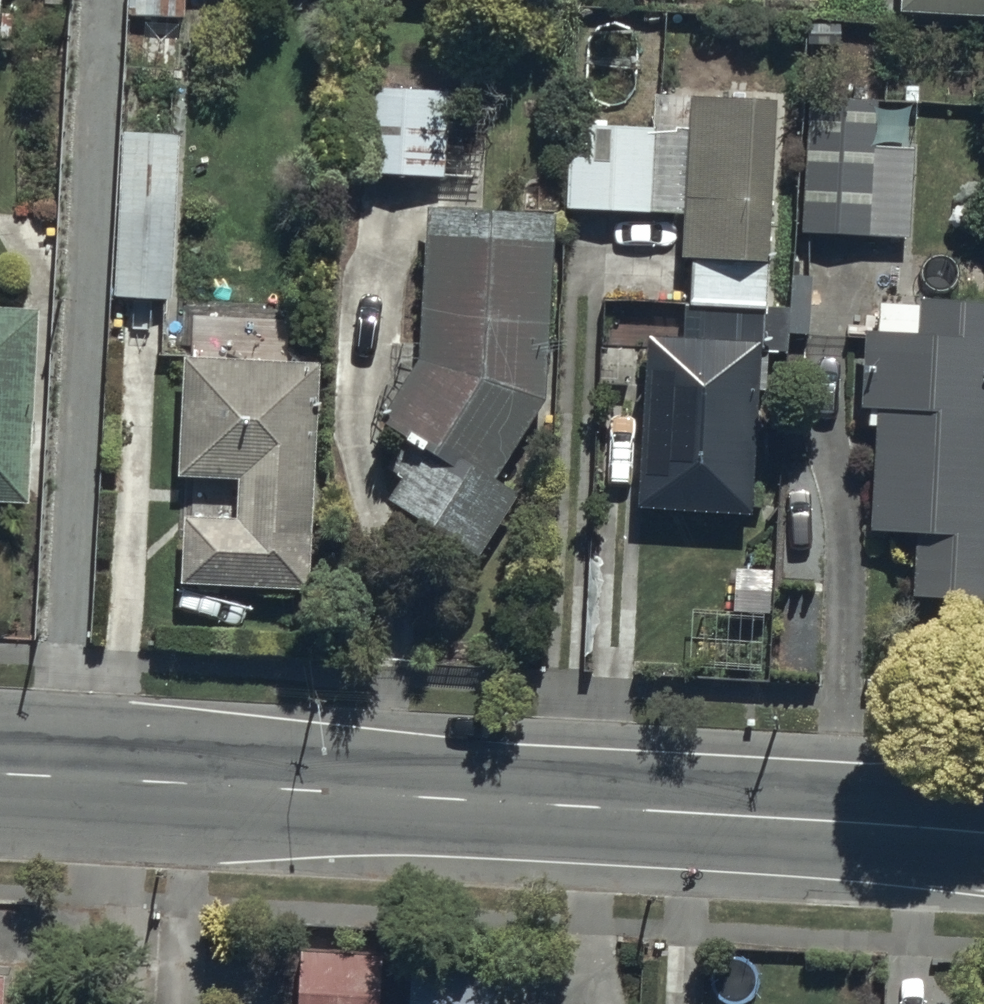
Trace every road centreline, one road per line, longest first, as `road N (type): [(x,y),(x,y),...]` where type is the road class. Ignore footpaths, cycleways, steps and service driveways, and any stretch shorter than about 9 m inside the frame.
road 1 (secondary): [(0,774),(983,832)]

